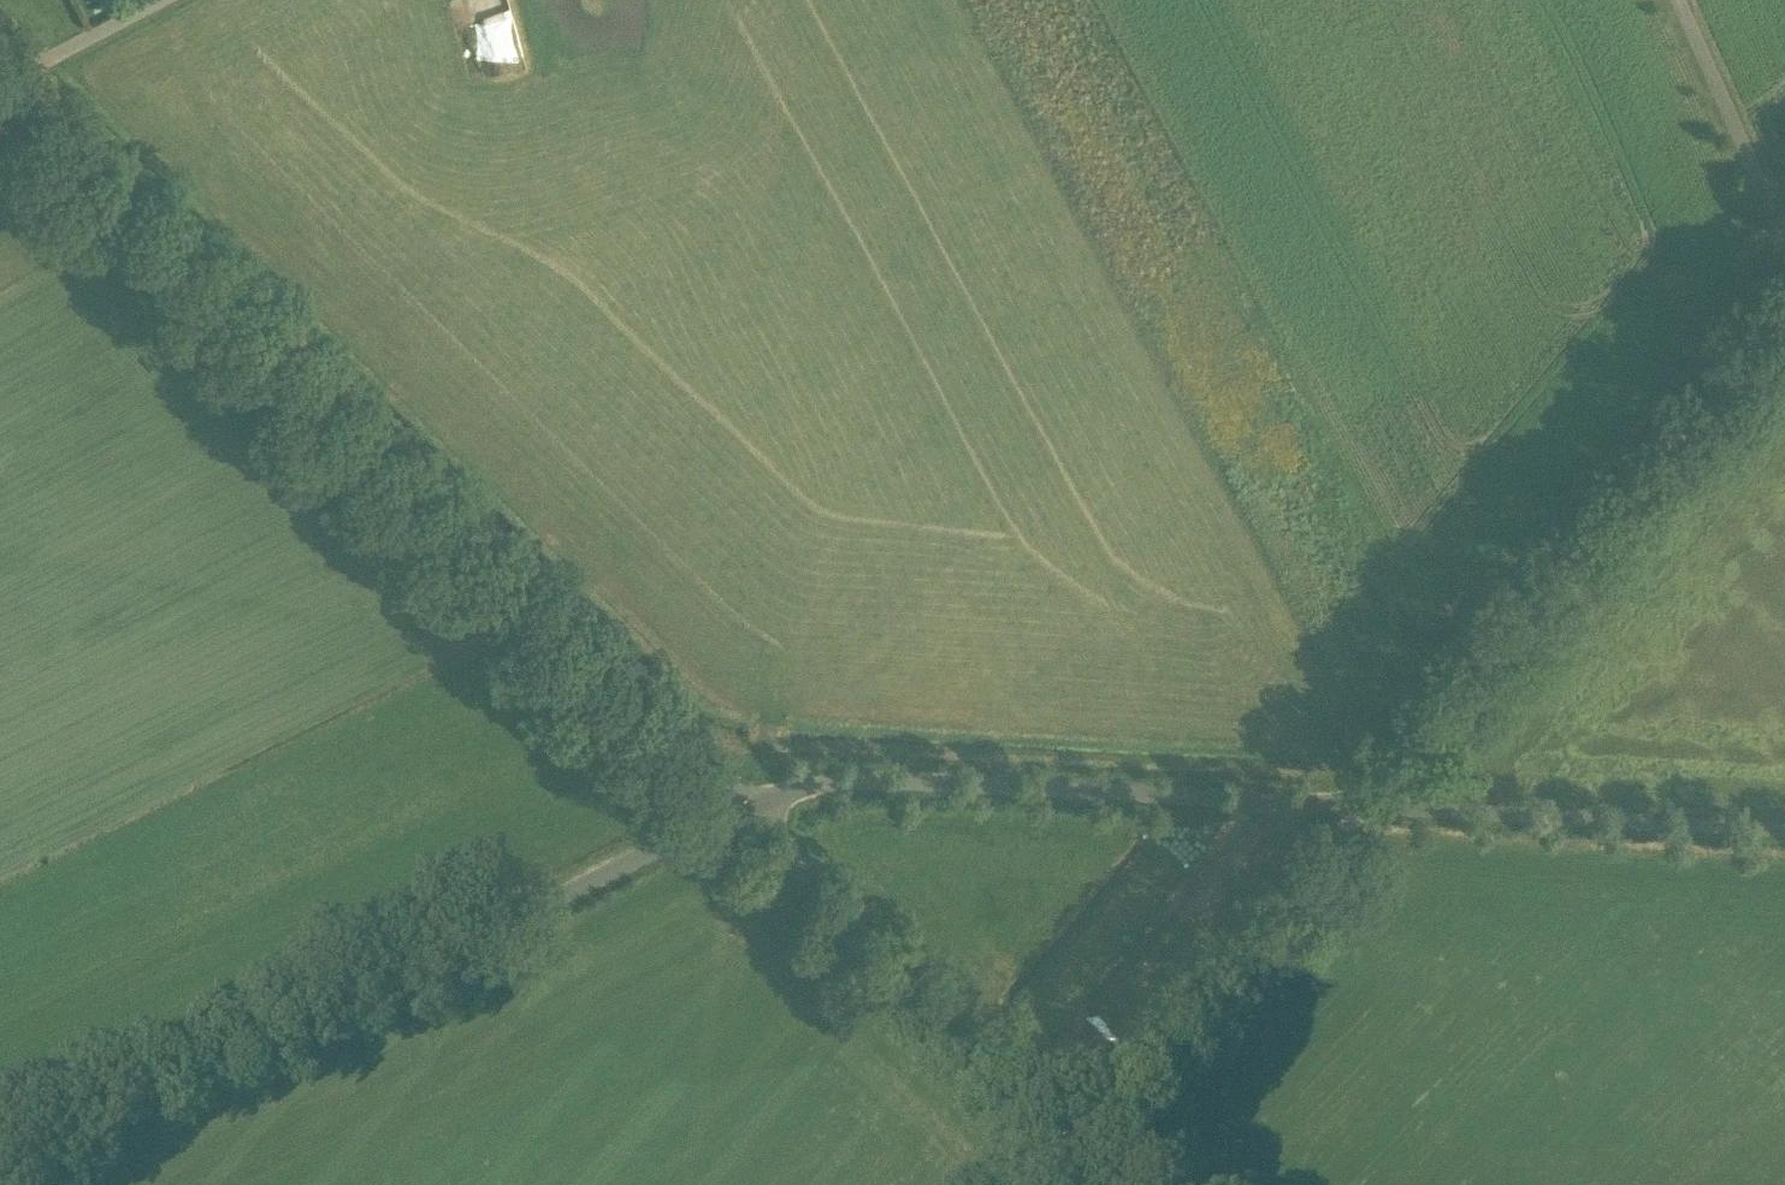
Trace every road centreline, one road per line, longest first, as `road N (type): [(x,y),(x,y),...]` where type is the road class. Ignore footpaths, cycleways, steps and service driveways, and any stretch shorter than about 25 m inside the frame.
road 1 (unclassified): [(736,807),(0,80)]
road 2 (unclassified): [(0,1172),(736,807)]
road 3 (unclassified): [(1361,804),(1784,260)]
road 4 (unclassified): [(736,807),(845,778),(1361,804)]
road 5 (unclassified): [(1119,1184),(736,807)]
road 6 (track): [(1042,1184),(1361,804)]
road 7 (unclassified): [(1361,804),(1784,830)]
road 8 (track): [(1680,0),(1784,235)]

